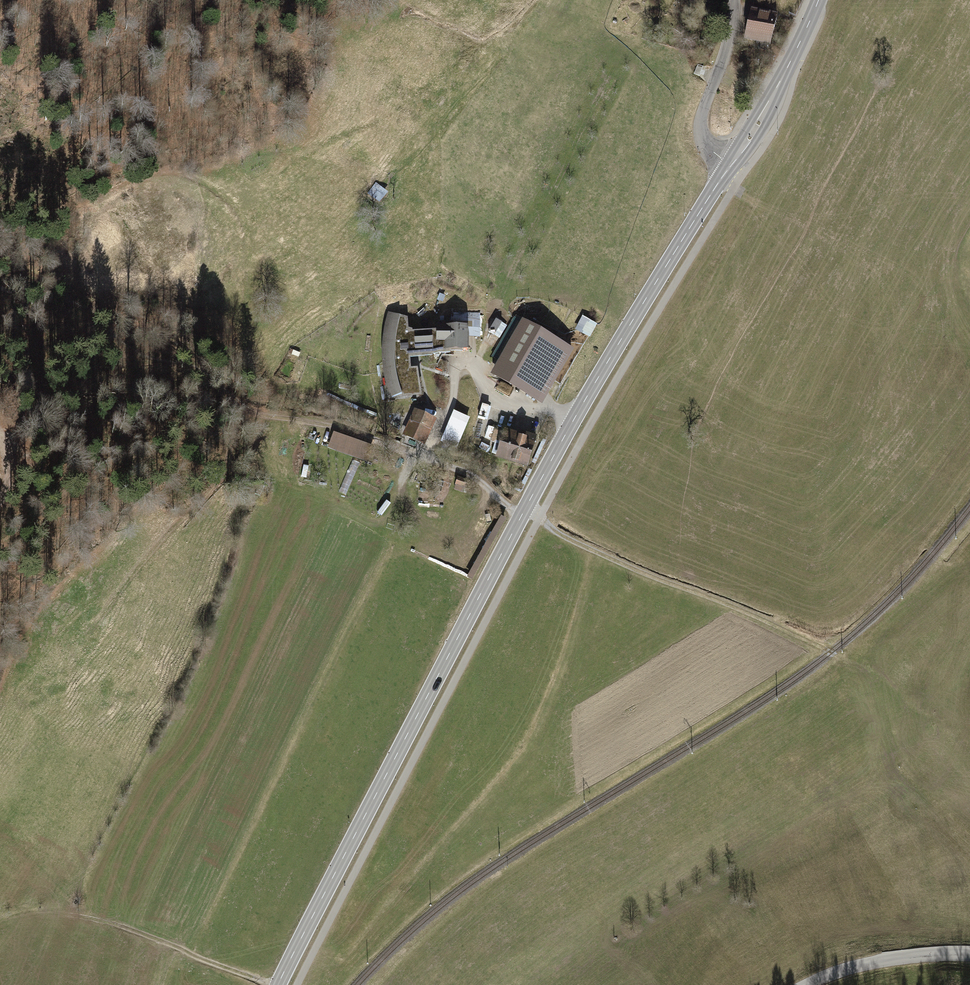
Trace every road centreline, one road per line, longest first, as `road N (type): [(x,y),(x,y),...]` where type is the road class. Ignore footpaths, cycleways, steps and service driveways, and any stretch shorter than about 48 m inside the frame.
road 1 (secondary): [(277,984),(573,421),(731,165)]
road 2 (track): [(539,519),(829,653),(898,692),(961,746)]
road 3 (track): [(272,984),(102,921),(38,911),(0,921)]
road 4 (track): [(279,417),(350,429),(466,473),(514,511),(539,519)]
road 5 (secondary): [(731,165),(819,0)]
road 6 (tertiary): [(731,165),(703,142),(700,128),(735,0)]
road 7 (tertiary): [(807,984),(883,960),(969,954)]

